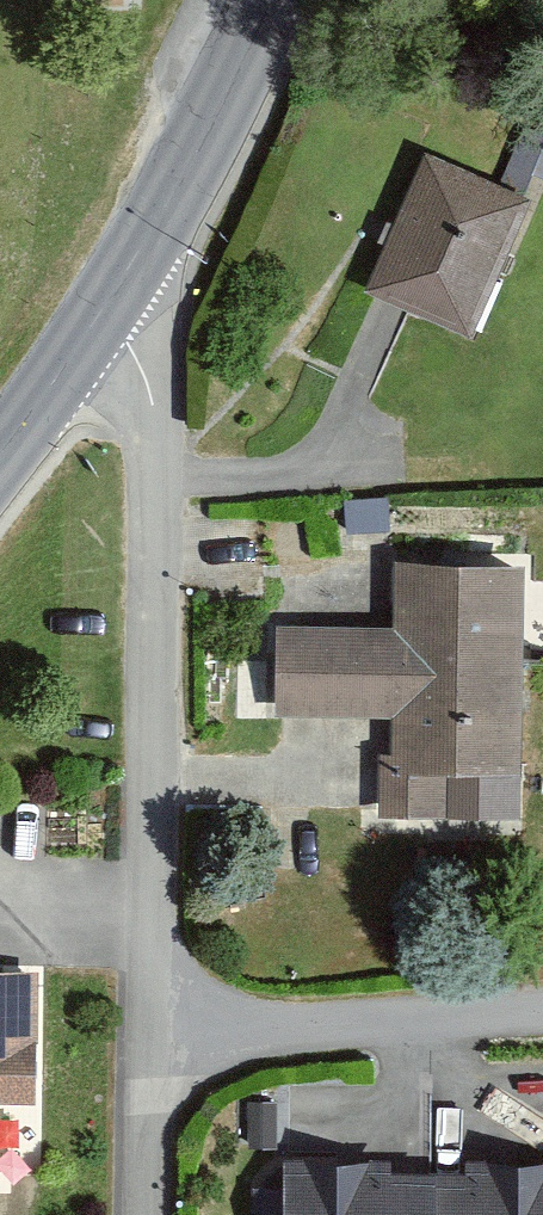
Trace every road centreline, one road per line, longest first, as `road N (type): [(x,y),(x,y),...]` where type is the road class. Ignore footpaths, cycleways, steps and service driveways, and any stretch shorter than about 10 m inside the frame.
road 1 (residential): [(114,288),(151,392),(147,1050)]
road 2 (residential): [(542,1021),(147,1050)]
road 3 (secondary): [(114,288),(269,0)]
road 4 (secondary): [(0,446),(114,288)]
road 5 (residential): [(147,1050),(143,1214)]

